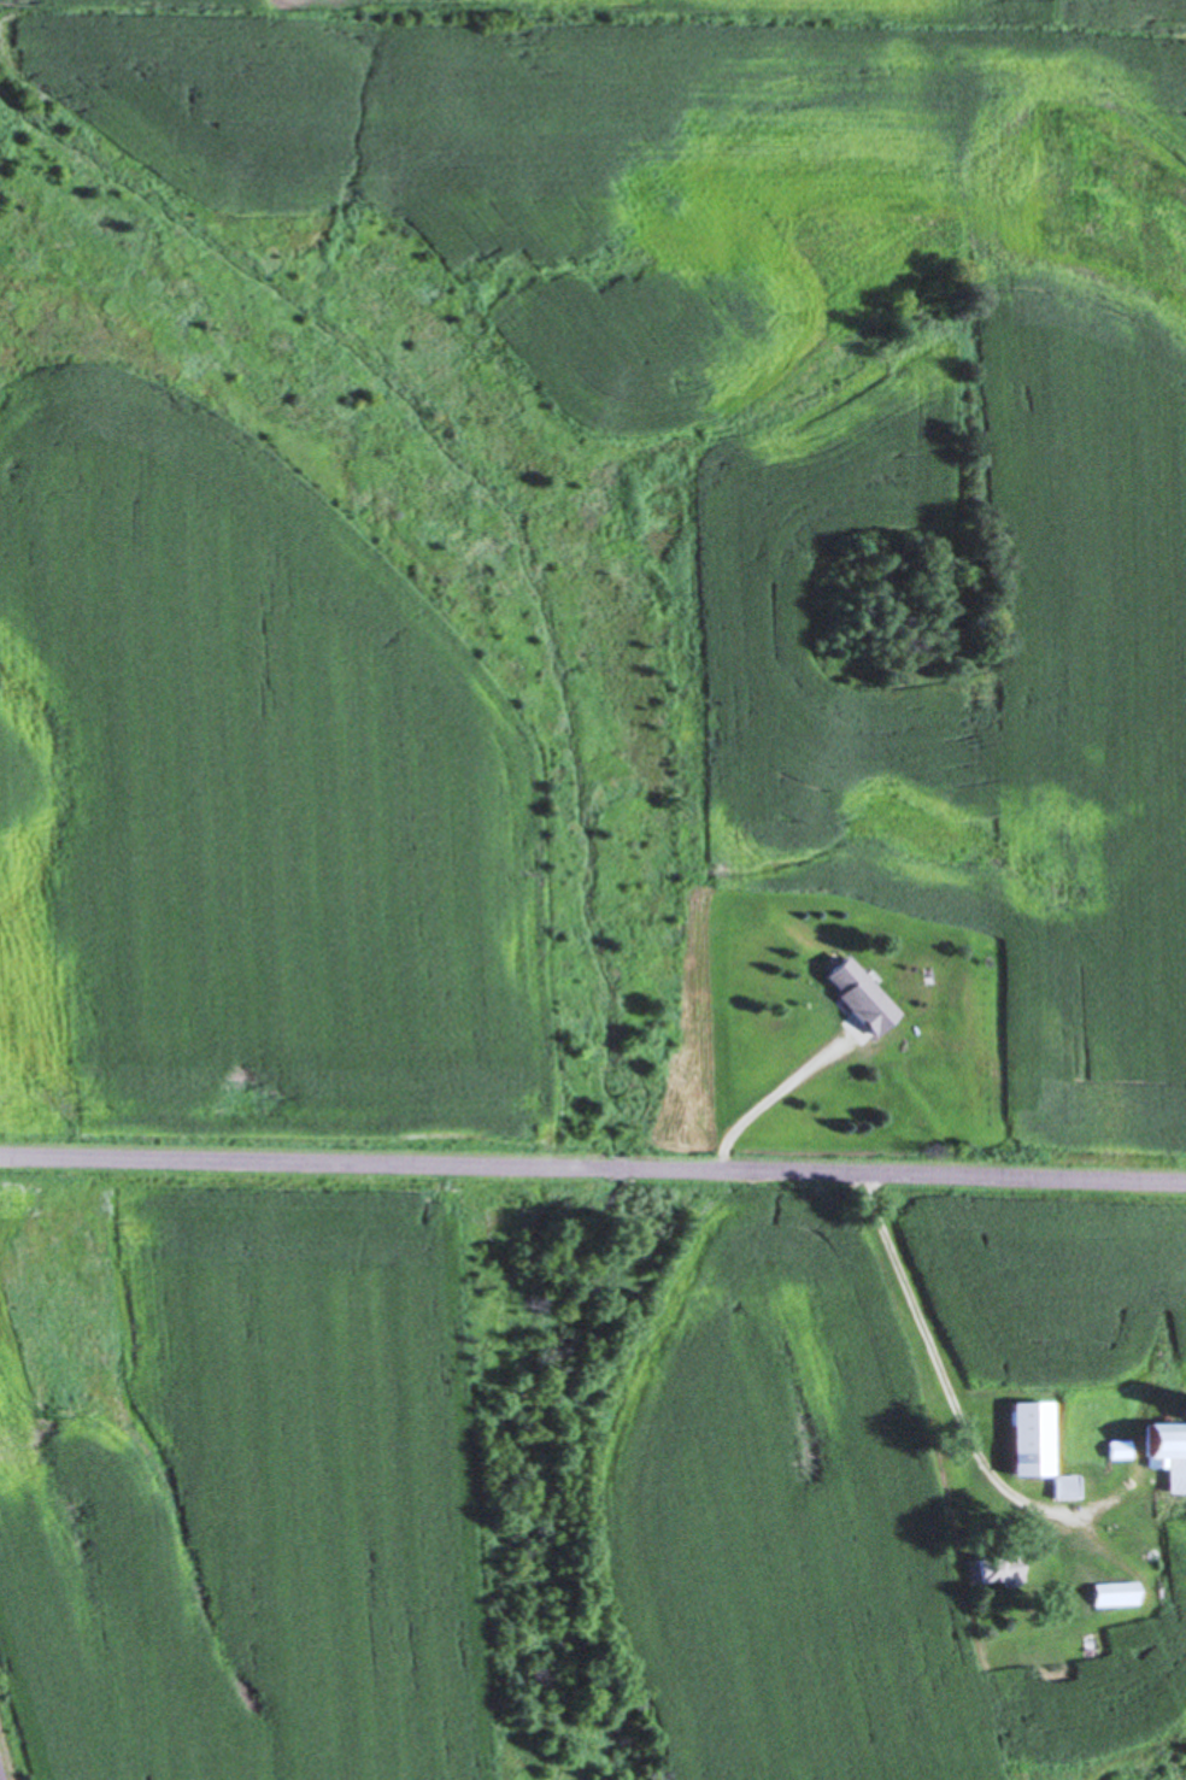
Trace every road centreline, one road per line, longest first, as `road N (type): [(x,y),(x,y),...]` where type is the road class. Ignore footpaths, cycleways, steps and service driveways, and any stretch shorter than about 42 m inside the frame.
road 1 (residential): [(1185,1178),(0,1152)]

